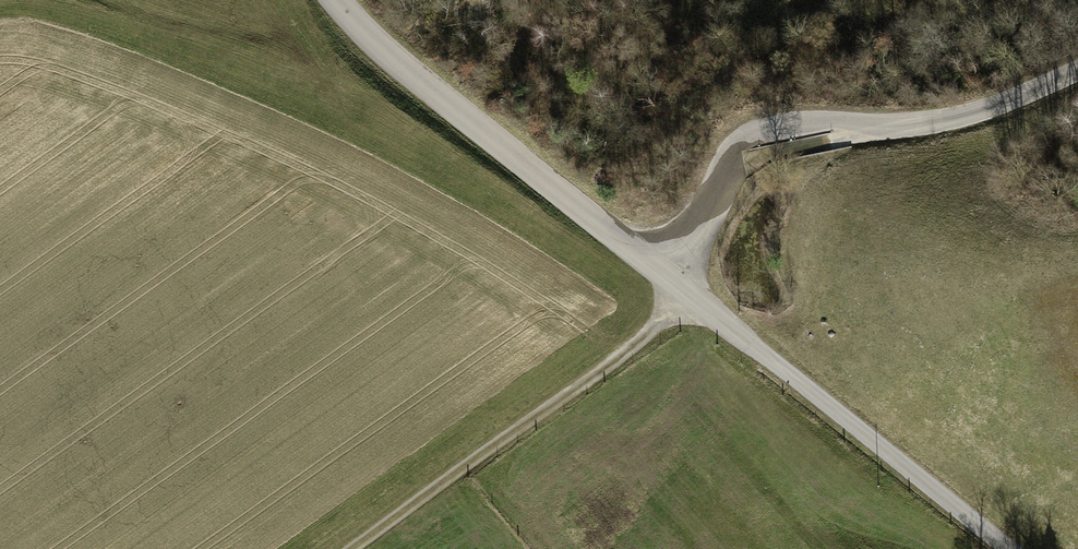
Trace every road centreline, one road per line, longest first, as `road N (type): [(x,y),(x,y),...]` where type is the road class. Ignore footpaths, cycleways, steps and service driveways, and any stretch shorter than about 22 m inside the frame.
road 1 (track): [(349,548),(658,329),(730,157),(751,135),(796,123),(916,125),(1077,72)]
road 2 (track): [(336,0),(412,75),(1008,543)]

